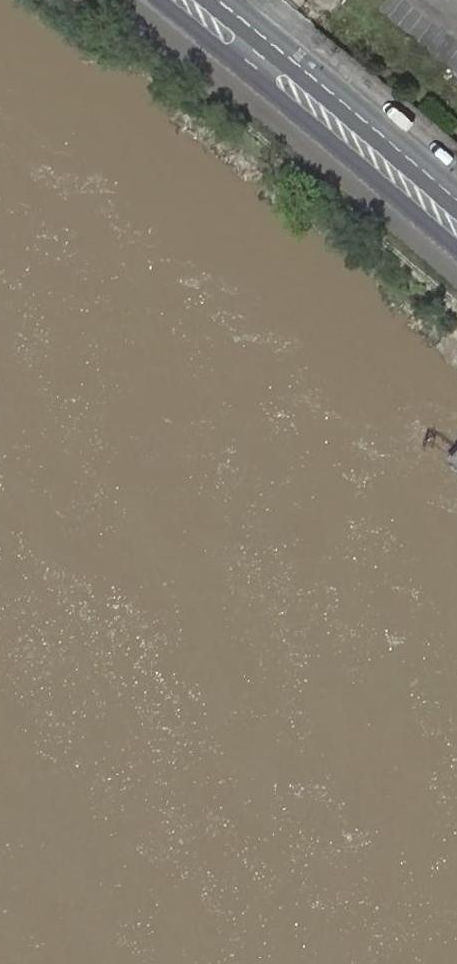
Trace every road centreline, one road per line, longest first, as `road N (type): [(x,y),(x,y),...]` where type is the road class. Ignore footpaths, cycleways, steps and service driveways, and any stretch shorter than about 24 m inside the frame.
road 1 (secondary): [(157,0),(456,250)]
road 2 (secondary): [(456,201),(218,0)]

